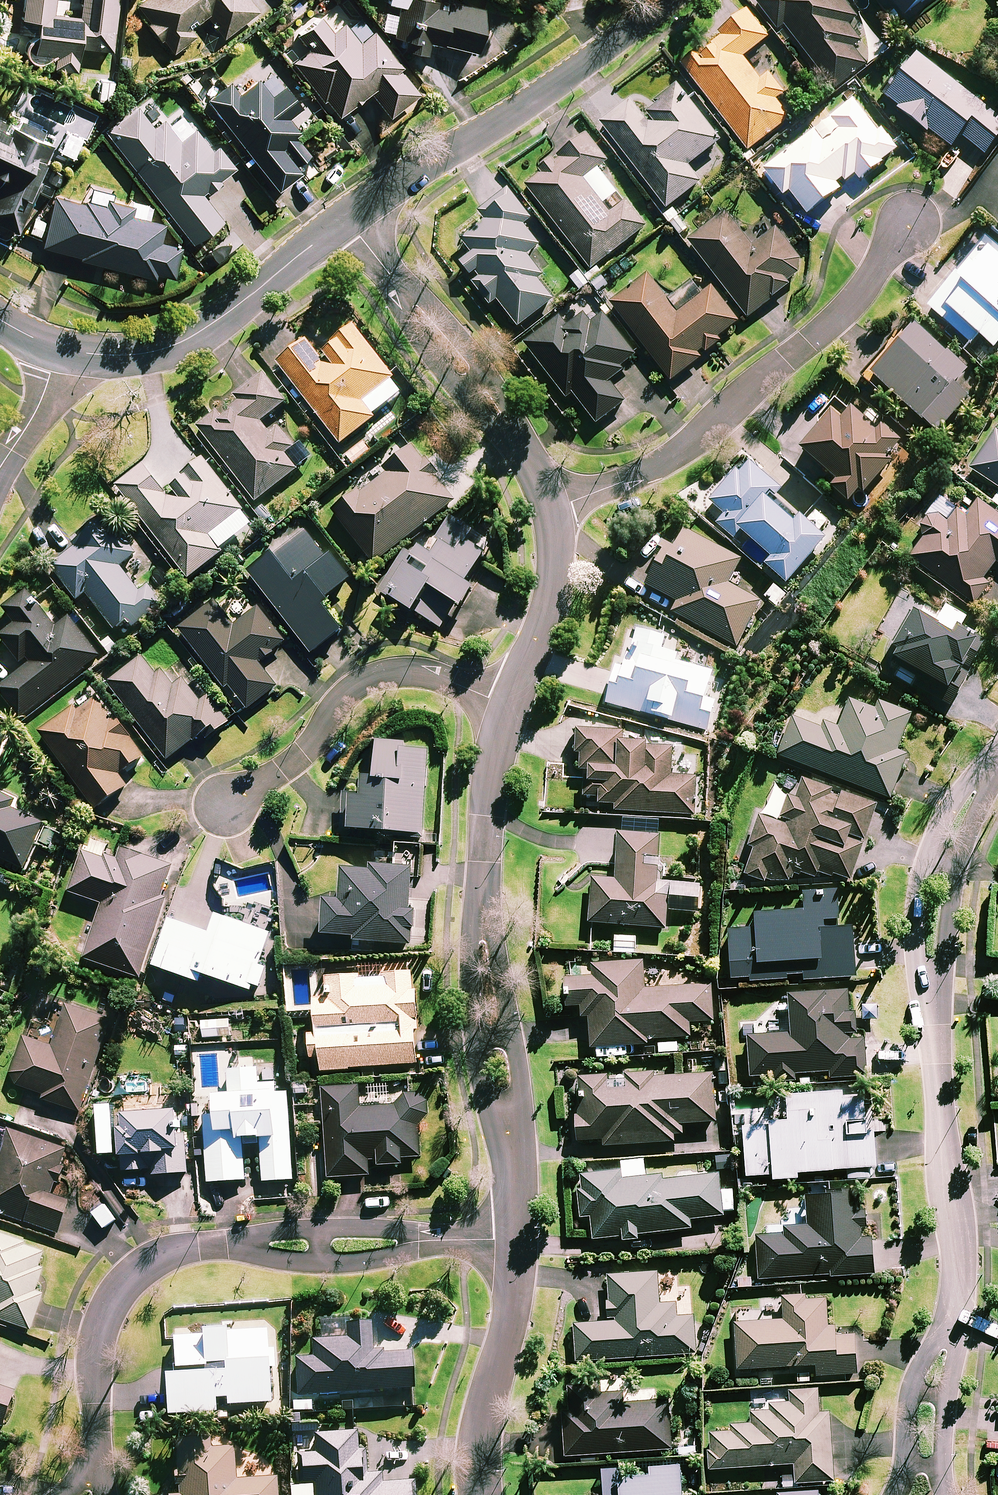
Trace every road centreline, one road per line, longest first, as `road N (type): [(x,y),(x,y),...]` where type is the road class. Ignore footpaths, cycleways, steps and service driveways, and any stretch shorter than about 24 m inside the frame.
road 1 (residential): [(96,1458),(104,1326),(117,1295),(162,1257),(195,1249),(519,1240)]
road 2 (residential): [(951,1324),(960,1252),(929,925),(946,842),(997,763)]
road 3 (residential): [(519,1240),(483,909),(488,805),(506,706)]
road 4 (residential): [(907,226),(828,321),(696,439),(628,480),(551,510)]
road 5 (residential): [(666,0),(345,220)]
road 6 (residential): [(551,510),(519,444),(345,220)]
road 7 (residential): [(345,220),(192,338),(133,356),(55,348)]
road 8 (residential): [(232,803),(303,750),(365,680),(411,671),(506,706)]
road 9 (residential): [(485,1494),(488,1396),(519,1240)]
road 10 (residential): [(506,706),(551,601),(551,510)]
road 11 (residential): [(951,1324),(947,1494)]
road 12 (residential): [(895,1494),(923,1360)]
road 13 (residential): [(0,468),(41,402),(55,348)]

